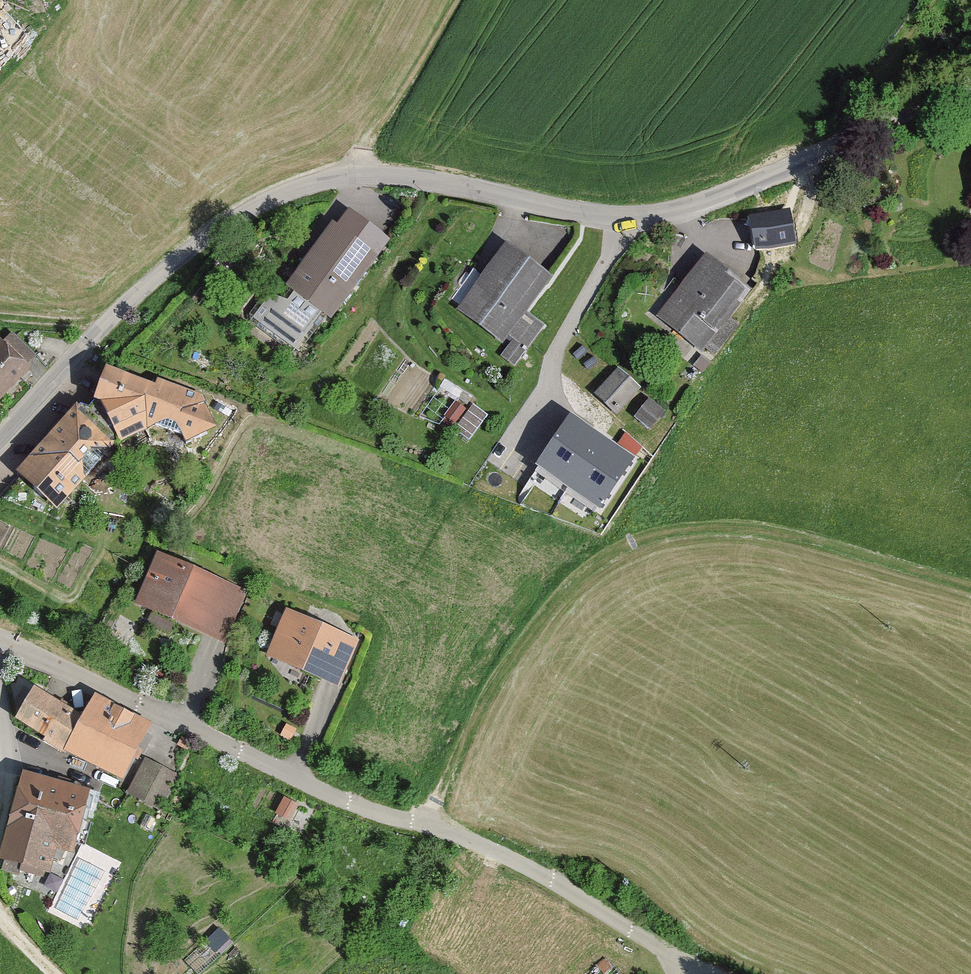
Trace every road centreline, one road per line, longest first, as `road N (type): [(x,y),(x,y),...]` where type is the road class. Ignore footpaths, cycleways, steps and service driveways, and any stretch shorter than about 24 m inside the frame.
road 1 (residential): [(0,447),(169,269),(220,227),(278,197),(355,176),(394,177),(572,213),(673,213),(970,87)]
road 2 (residential): [(0,645),(540,872),(705,973)]
road 3 (track): [(423,827),(485,699),(527,637),(582,574),(651,536),(776,533),(970,586)]
road 4 (track): [(355,176),(459,0)]

